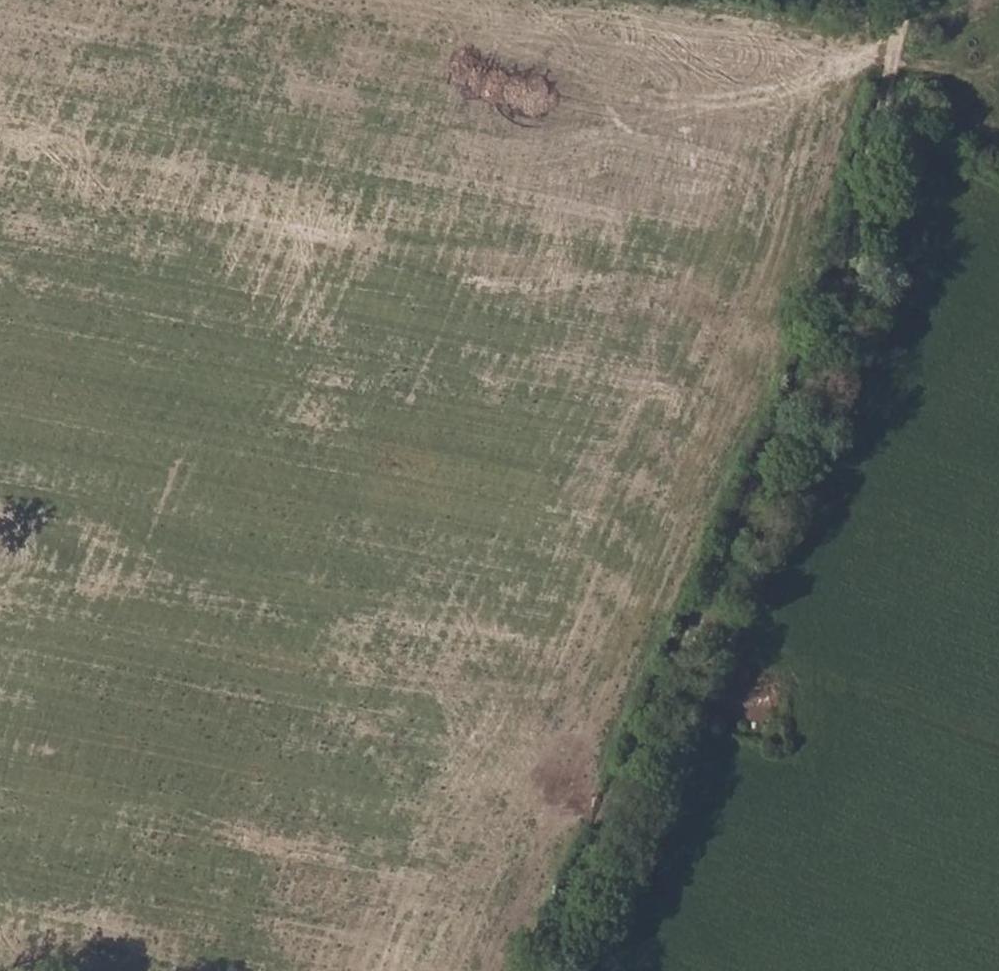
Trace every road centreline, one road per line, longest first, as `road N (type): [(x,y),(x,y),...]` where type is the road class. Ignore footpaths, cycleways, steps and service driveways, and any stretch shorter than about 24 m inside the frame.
road 1 (track): [(916,0),(886,143),(586,970)]

